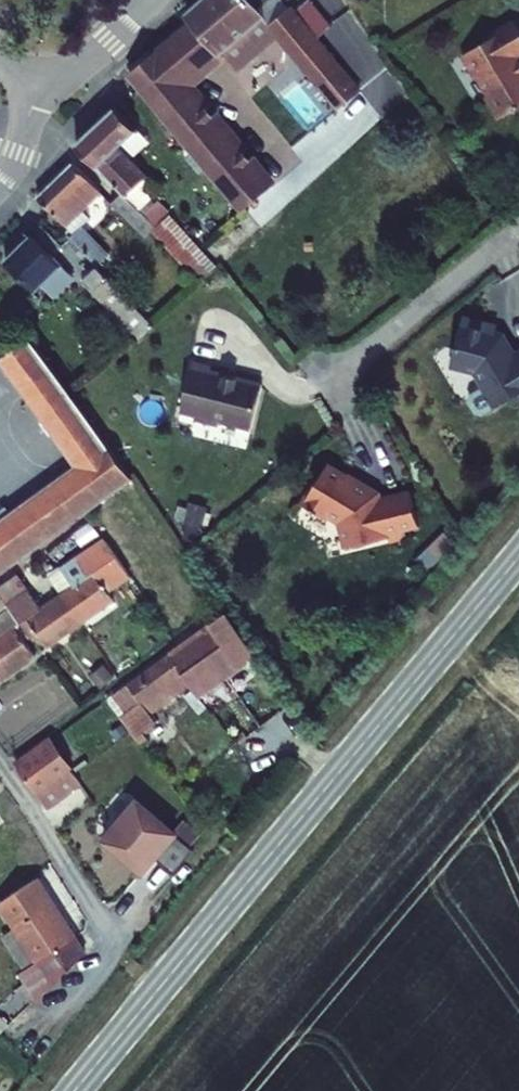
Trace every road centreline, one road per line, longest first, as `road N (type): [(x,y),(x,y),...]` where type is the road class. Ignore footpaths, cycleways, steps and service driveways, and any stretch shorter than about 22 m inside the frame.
road 1 (tertiary): [(518,554),(74,1090)]
road 2 (track): [(330,380),(518,249)]
road 3 (residential): [(0,765),(107,931)]
road 4 (residential): [(38,79),(85,67),(155,0)]

